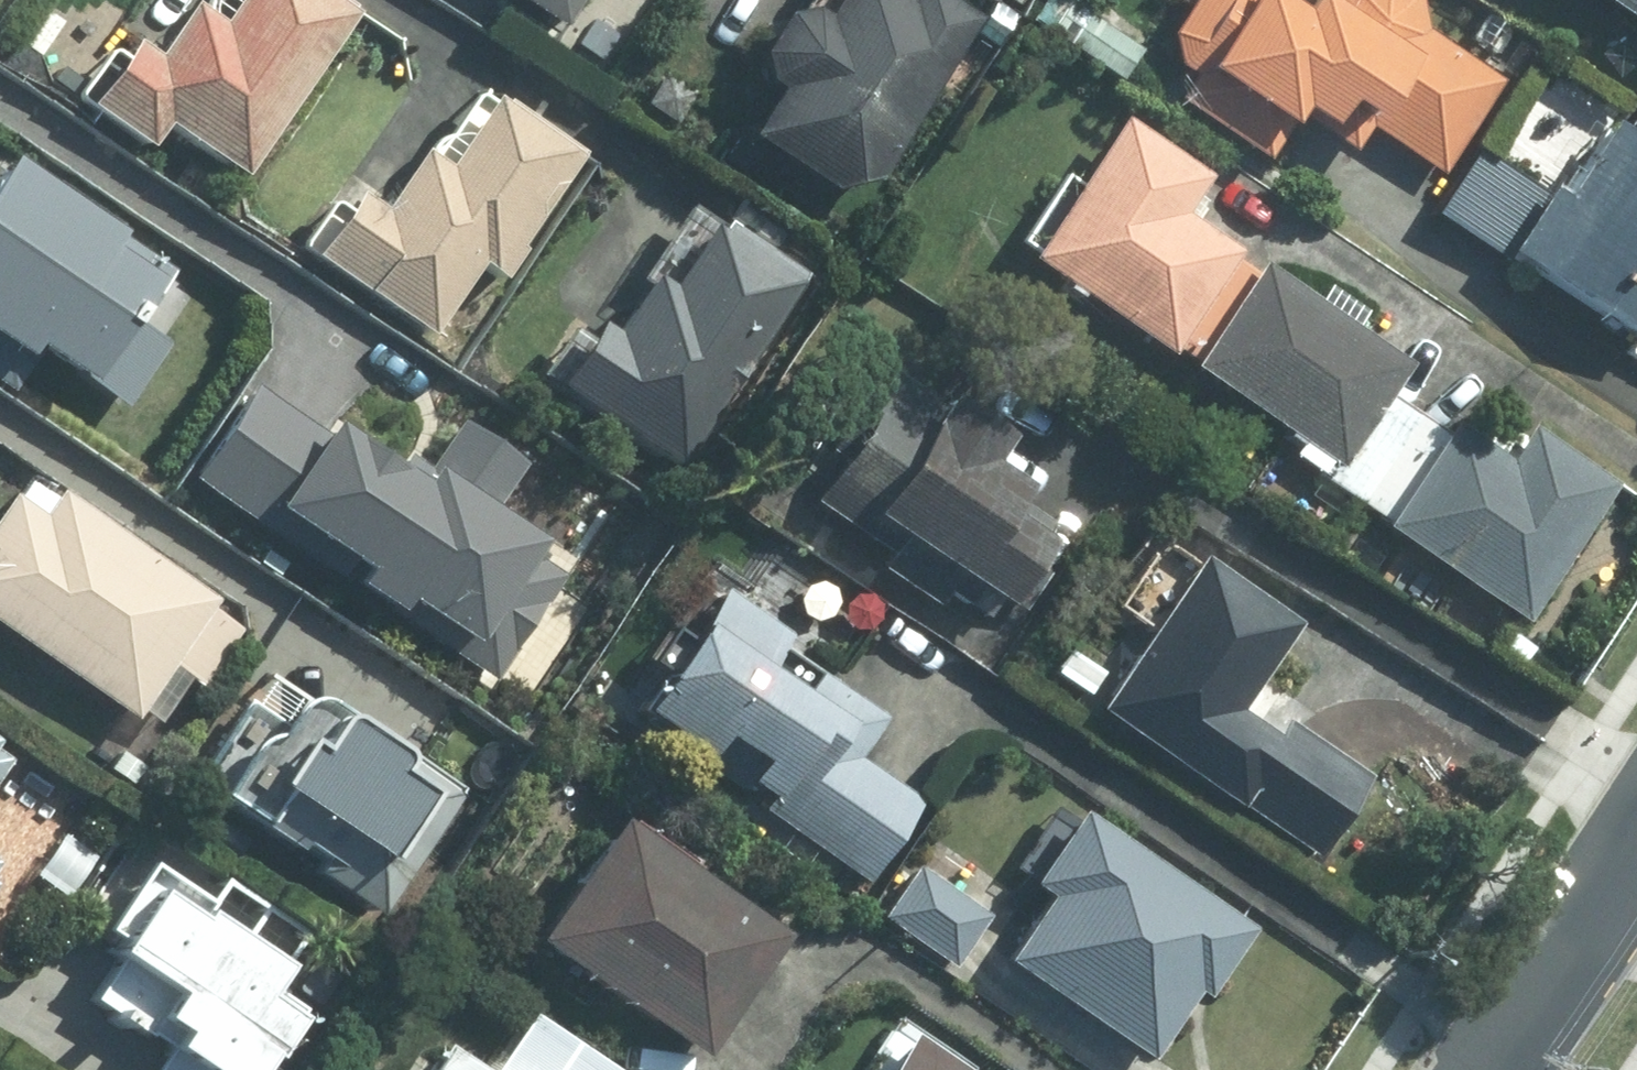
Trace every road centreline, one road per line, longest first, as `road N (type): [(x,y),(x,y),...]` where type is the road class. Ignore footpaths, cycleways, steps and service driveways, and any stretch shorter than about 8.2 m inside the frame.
road 1 (tertiary): [(1636,837),(1484,1069)]

